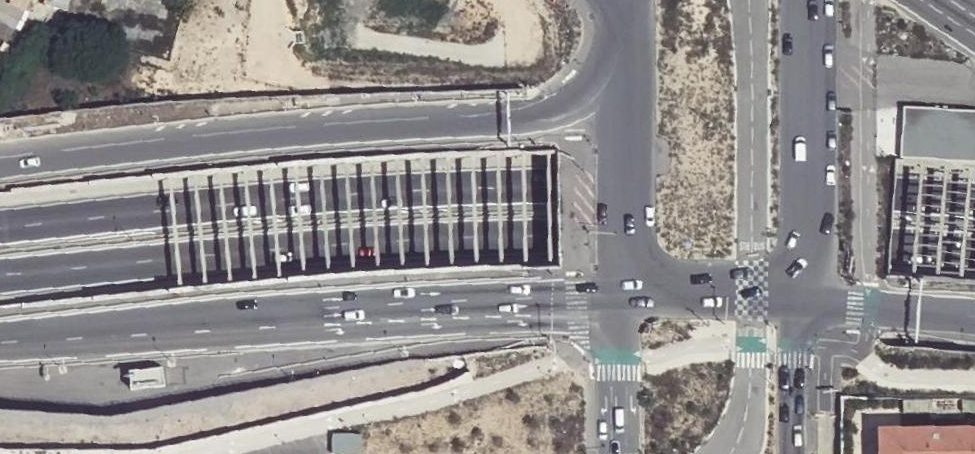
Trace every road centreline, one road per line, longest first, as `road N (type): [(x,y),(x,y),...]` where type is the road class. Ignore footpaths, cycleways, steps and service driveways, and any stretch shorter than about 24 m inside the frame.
road 1 (motorway): [(974,198),(557,193),(0,239)]
road 2 (motorway): [(0,278),(555,244),(974,250)]
road 3 (motorway): [(618,71),(575,104),(506,124),(269,137),(0,170)]
road 4 (motorway): [(0,341),(617,300)]
road 5 (secondary): [(807,298),(806,0)]
road 6 (secondary): [(618,71),(617,300)]
road 7 (secondary): [(617,300),(807,298)]
road 8 (motorway): [(807,298),(974,313)]
road 9 (unclassified): [(797,453),(807,298)]
road 10 (unclassified): [(617,300),(615,453)]

